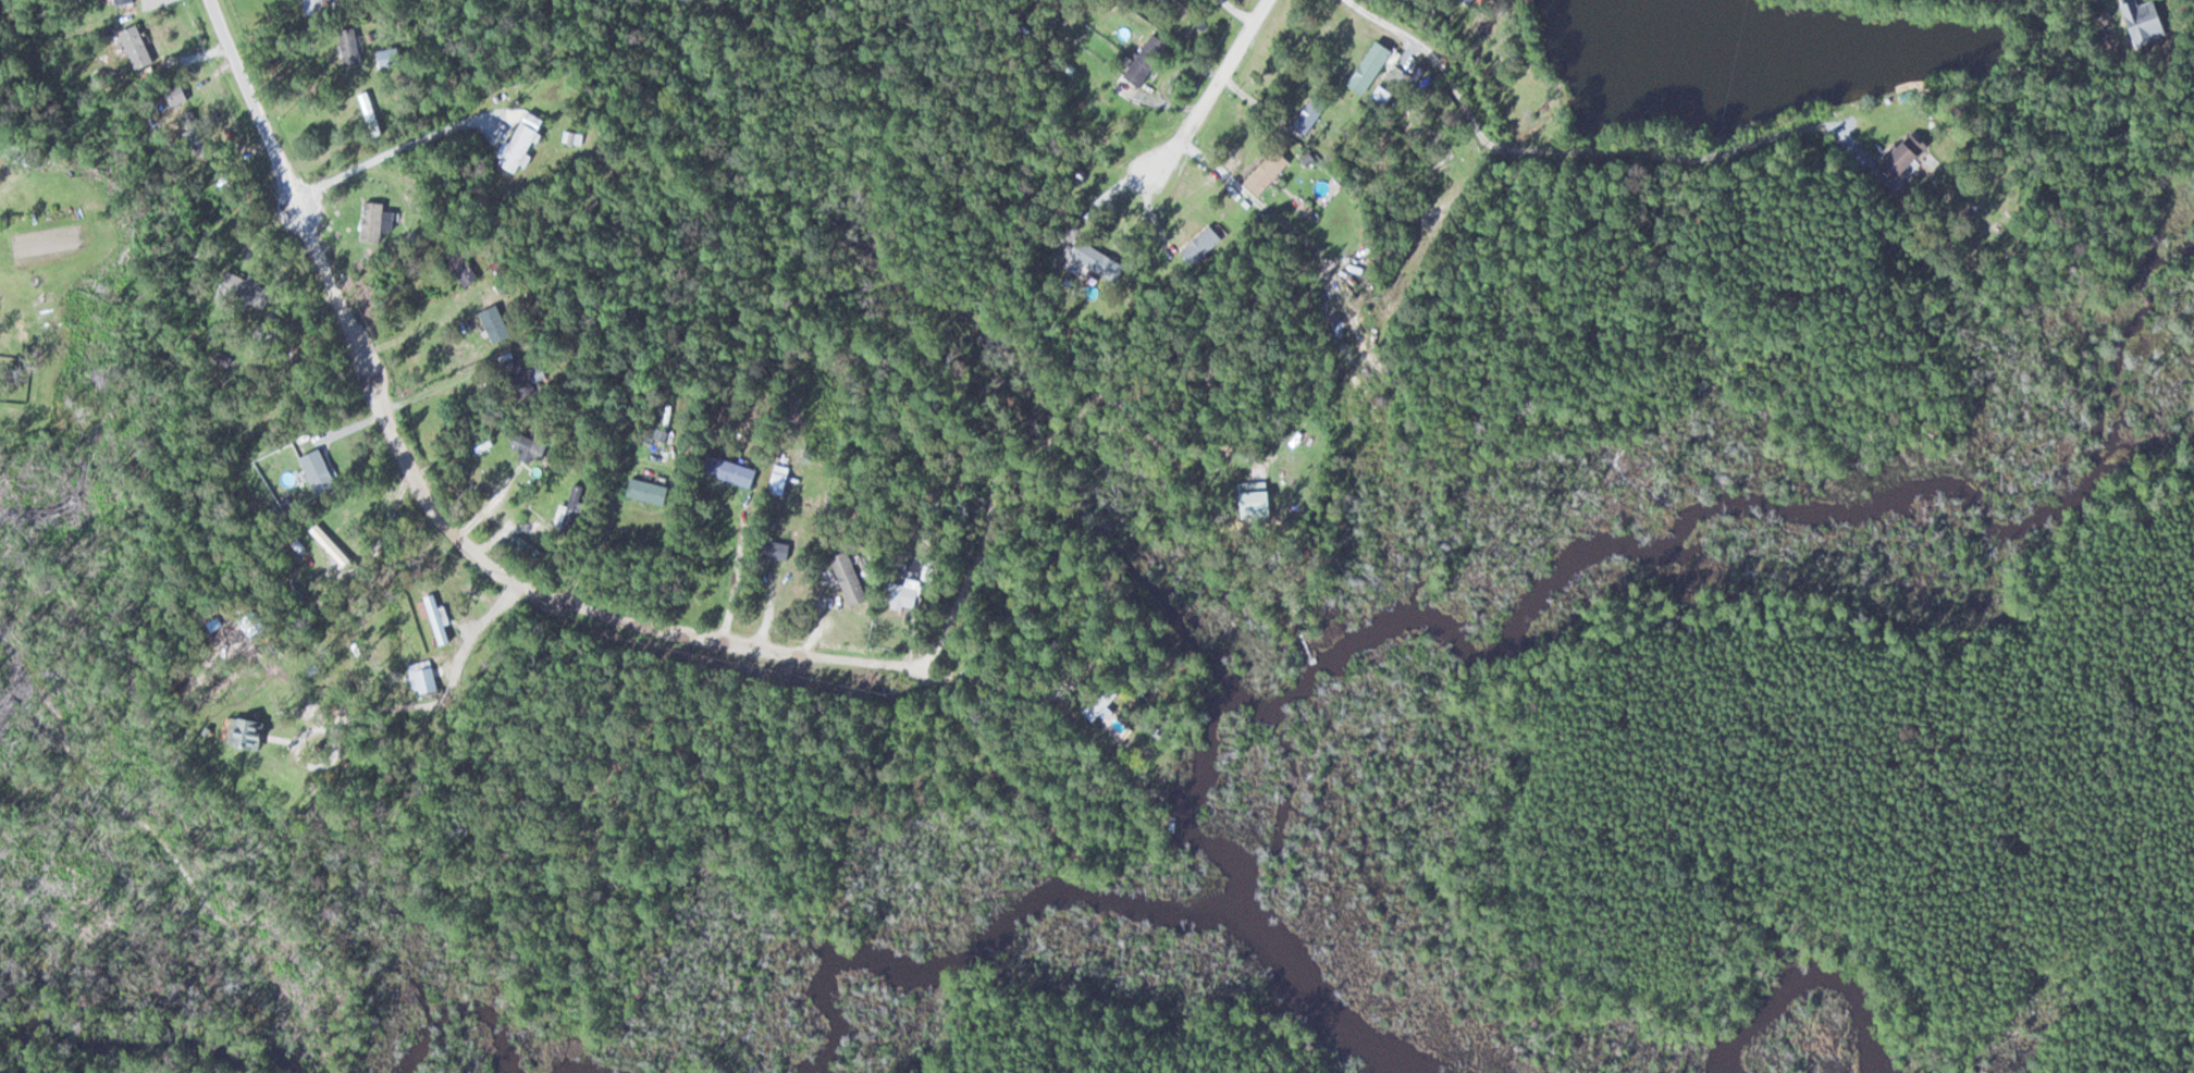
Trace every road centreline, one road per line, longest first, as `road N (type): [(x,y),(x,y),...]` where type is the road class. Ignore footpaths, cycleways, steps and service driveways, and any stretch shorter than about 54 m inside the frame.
road 1 (residential): [(207,0),(417,481),(453,530),(503,575),(569,604),(693,639),(913,676)]
road 2 (residential): [(1351,0),(1434,53),(1497,148),(1706,156),(1847,120)]
road 3 (residential): [(1194,115),(1266,0)]

